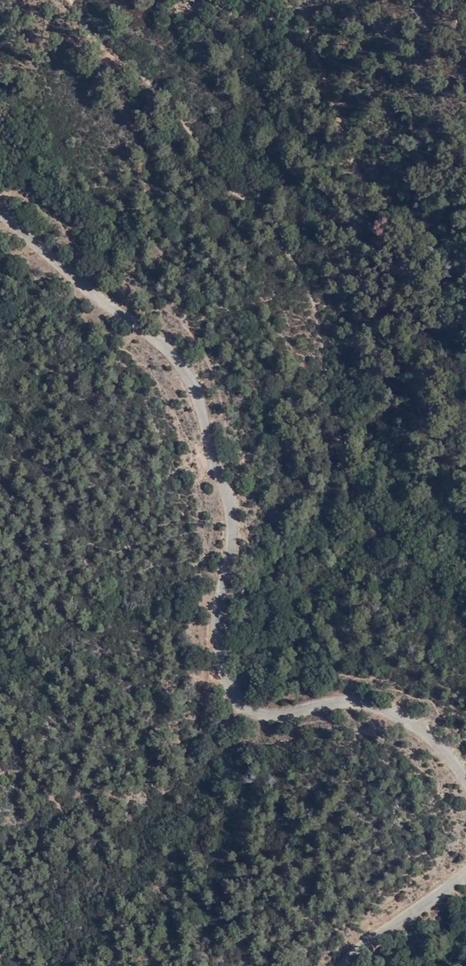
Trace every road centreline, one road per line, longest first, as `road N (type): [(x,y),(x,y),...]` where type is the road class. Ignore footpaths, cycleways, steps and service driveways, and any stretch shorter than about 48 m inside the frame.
road 1 (tertiary): [(0,214),(162,347),(189,380),(225,494),(219,656),(241,698),(263,710),(338,710),(403,724),(429,738),(465,782)]
road 2 (tertiary): [(465,862),(424,904),(374,933),(360,965)]

